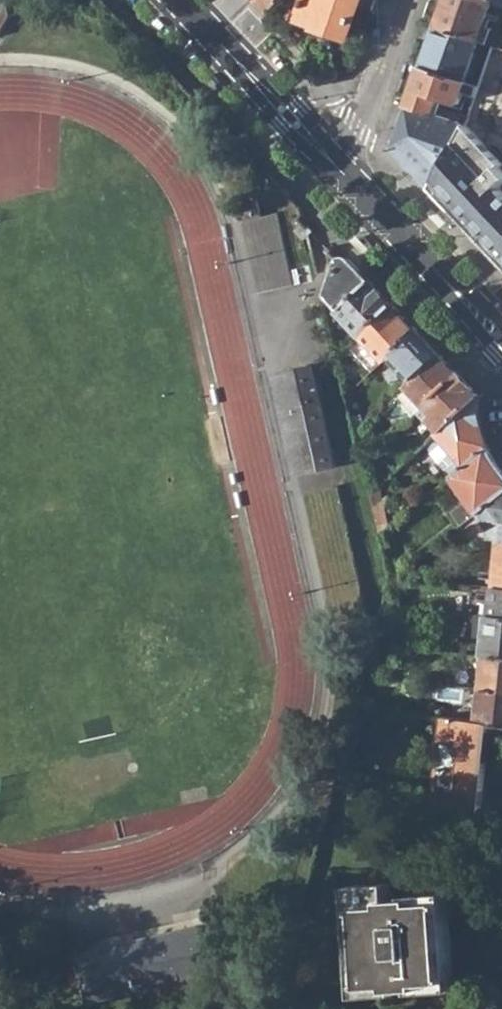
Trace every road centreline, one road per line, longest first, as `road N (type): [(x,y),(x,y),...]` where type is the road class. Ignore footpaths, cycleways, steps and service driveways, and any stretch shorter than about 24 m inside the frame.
road 1 (tertiary): [(331,161),(501,339)]
road 2 (tertiary): [(173,0),(331,161)]
road 3 (residential): [(331,161),(370,99),(404,0)]

